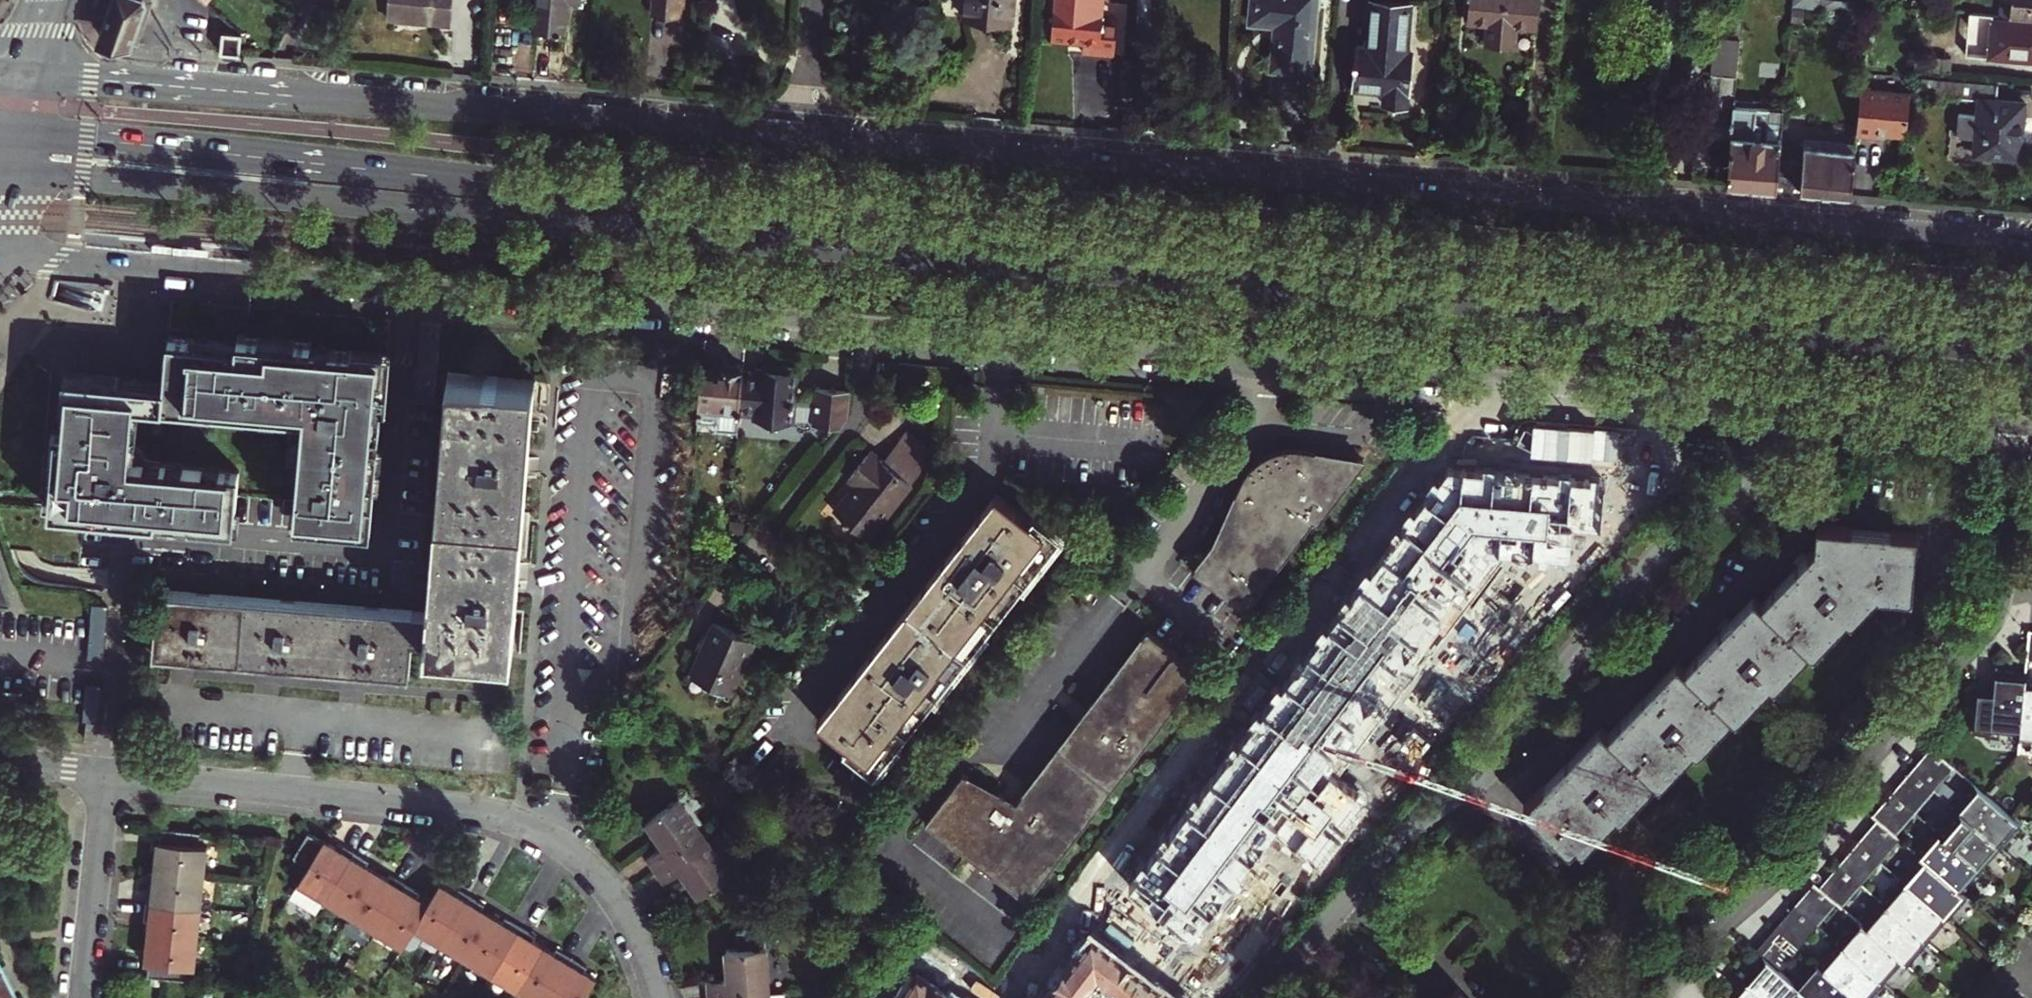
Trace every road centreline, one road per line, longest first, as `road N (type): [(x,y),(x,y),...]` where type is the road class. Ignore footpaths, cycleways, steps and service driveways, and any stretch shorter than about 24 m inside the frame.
road 1 (tertiary): [(0,257),(2031,427)]
road 2 (primary): [(2,173),(2031,349)]
road 3 (primary): [(2031,318),(12,133)]
road 4 (tertiary): [(2031,238),(803,135)]
road 5 (tertiary): [(803,135),(28,74)]
road 6 (residential): [(107,774),(478,811),(532,826),(575,853),(614,897),(658,997)]
road 7 (residential): [(107,774),(83,997)]
road 8 (residential): [(803,135),(814,0)]

